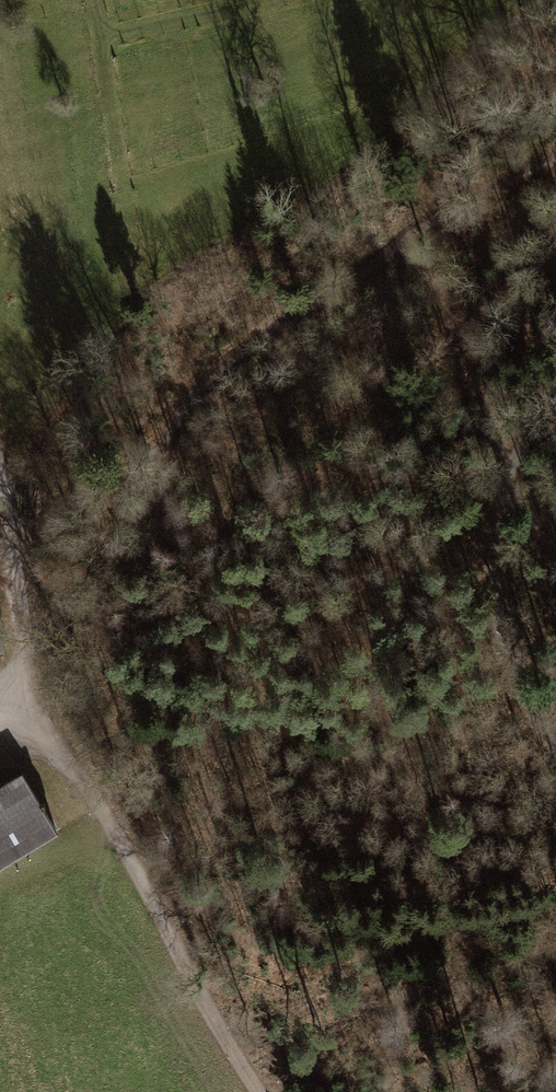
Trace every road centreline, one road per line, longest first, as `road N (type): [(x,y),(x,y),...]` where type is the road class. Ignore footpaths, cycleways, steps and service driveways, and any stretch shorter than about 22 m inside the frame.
road 1 (track): [(33,720),(19,671),(110,560),(152,460),(202,381),(306,305),(555,156)]
road 2 (track): [(555,755),(490,605),(493,499),(410,241)]
road 3 (track): [(0,732),(33,720),(131,856),(264,1091)]
road 4 (track): [(493,499),(555,395)]

